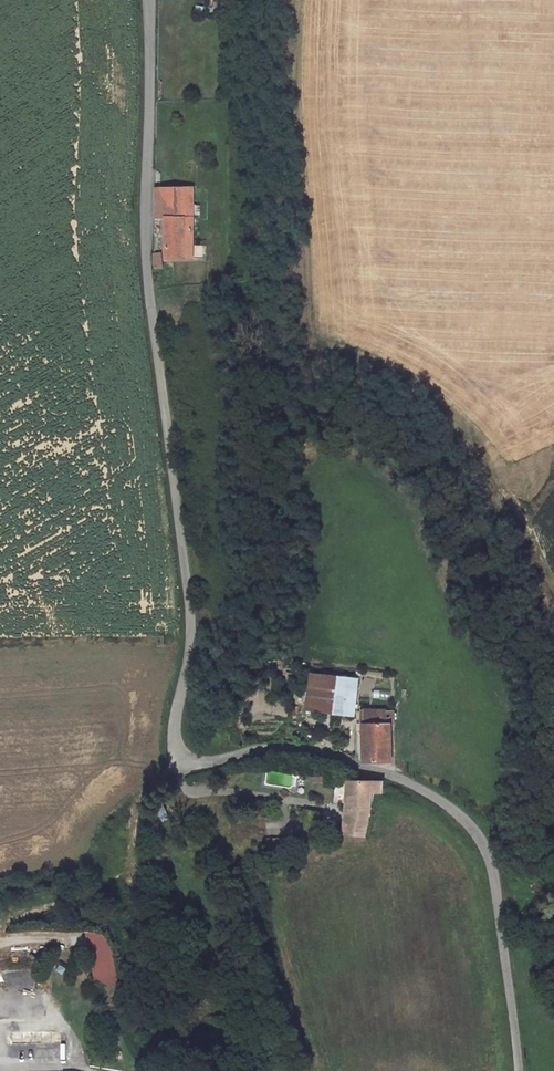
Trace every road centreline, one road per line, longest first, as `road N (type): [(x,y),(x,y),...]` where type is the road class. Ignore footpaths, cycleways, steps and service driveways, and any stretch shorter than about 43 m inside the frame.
road 1 (residential): [(519,1070),(493,866),(478,833),(441,800),(321,752),(279,748),(192,765),(177,759),(174,732),(193,647),(146,257),(149,0)]
road 2 (track): [(177,759),(138,803),(131,861),(111,883),(0,930)]

